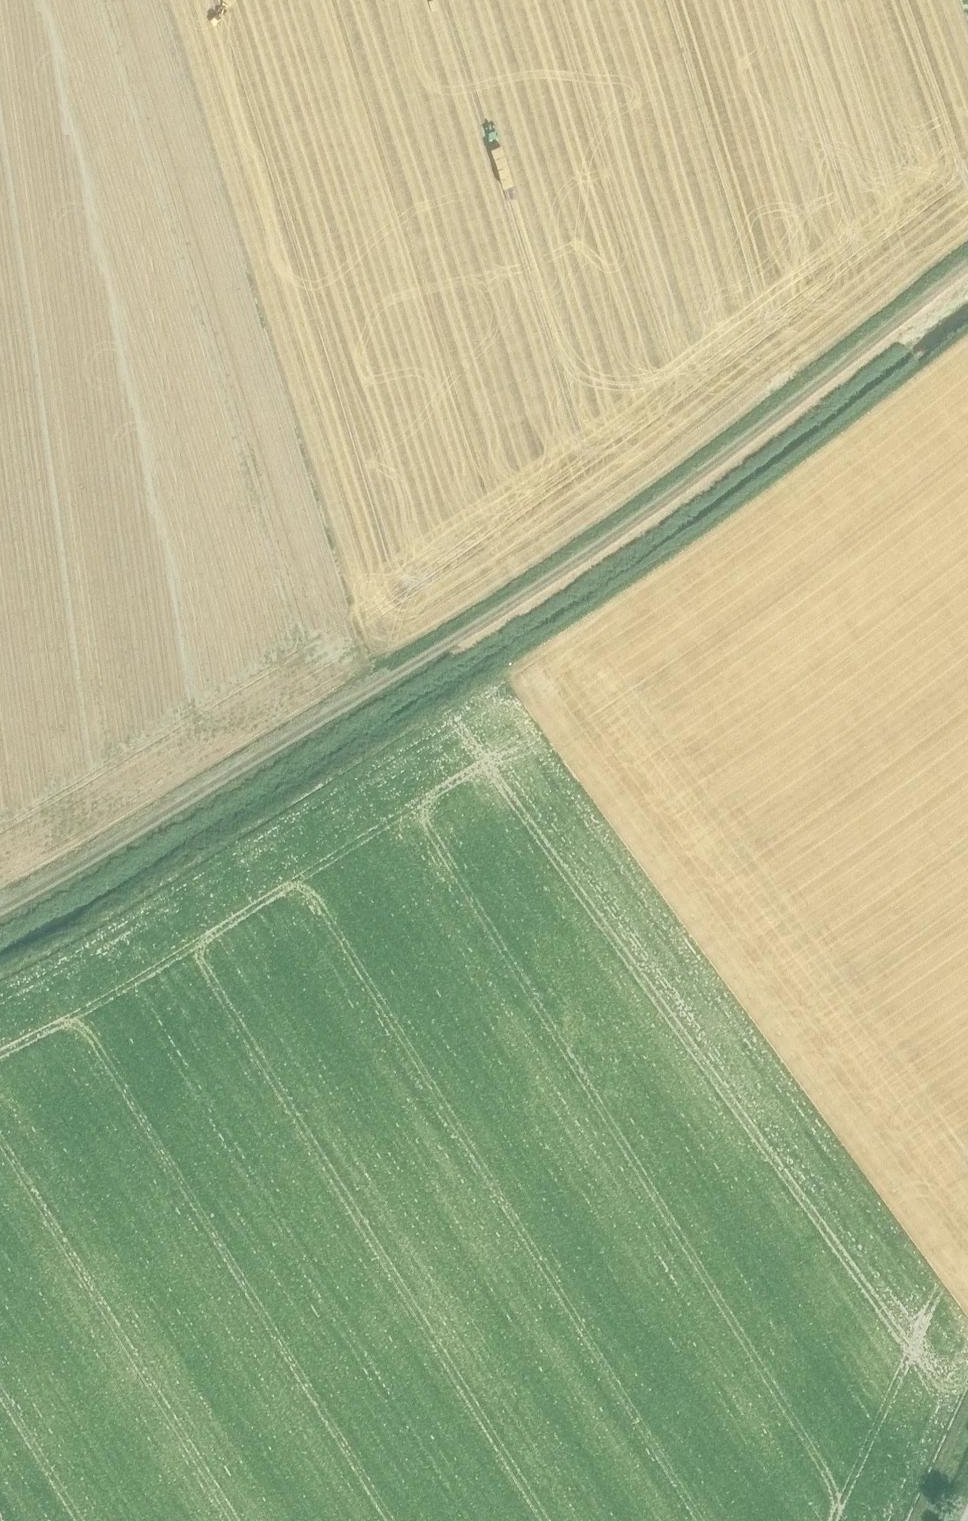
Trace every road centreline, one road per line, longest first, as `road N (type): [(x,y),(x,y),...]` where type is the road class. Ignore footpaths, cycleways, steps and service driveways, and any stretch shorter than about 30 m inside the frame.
road 1 (unclassified): [(967,265),(631,527),(367,697),(0,916)]

